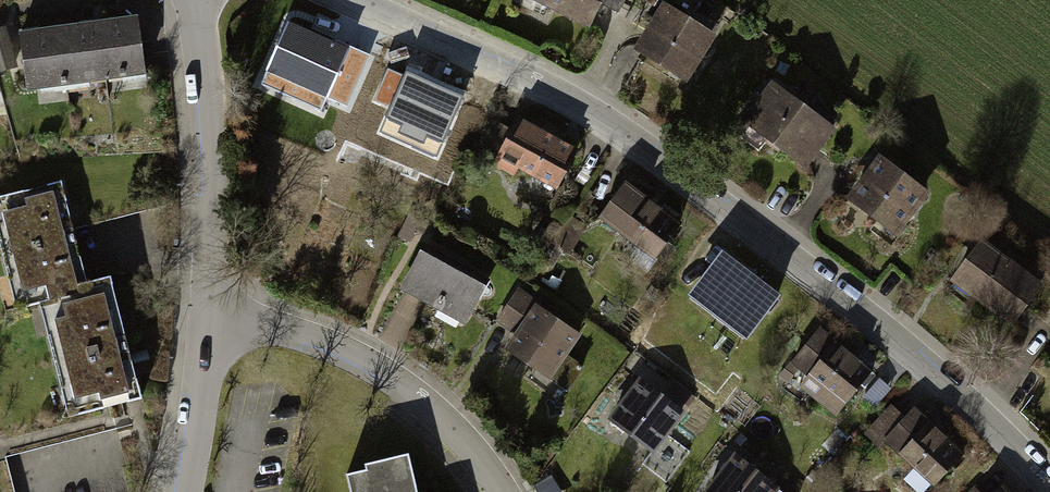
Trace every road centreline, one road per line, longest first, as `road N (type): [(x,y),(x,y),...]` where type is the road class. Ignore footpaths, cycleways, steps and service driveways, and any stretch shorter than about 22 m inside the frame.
road 1 (residential): [(353,0),(597,116),(870,318),(1049,485)]
road 2 (residential): [(205,324),(284,331),(376,365),(443,420),(498,491)]
road 3 (residential): [(192,0),(209,238),(205,324)]
road 4 (residential): [(205,324),(183,491)]

